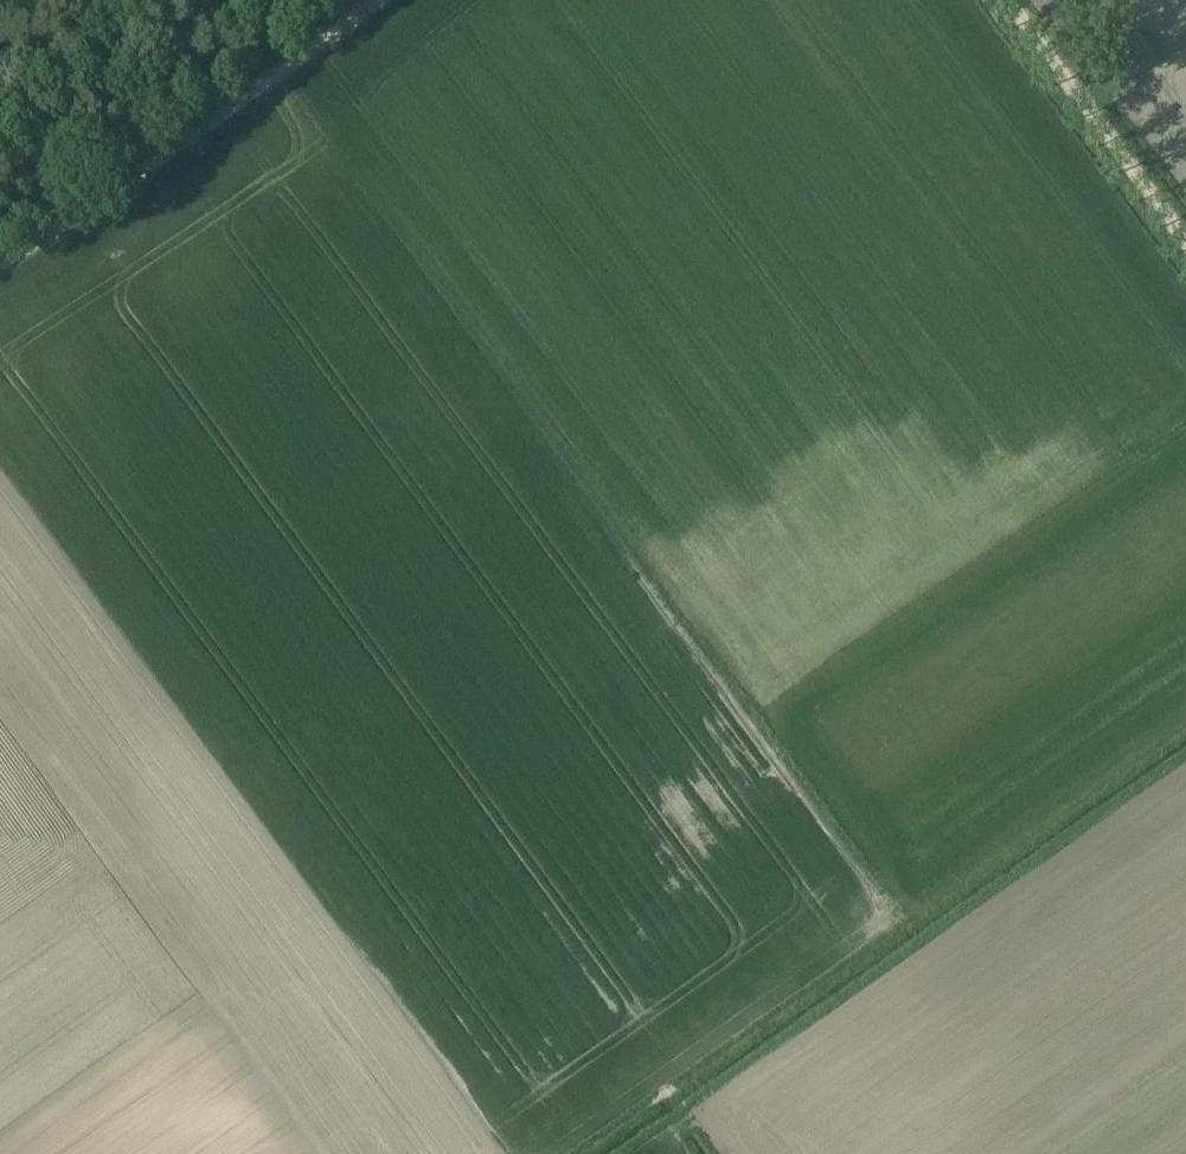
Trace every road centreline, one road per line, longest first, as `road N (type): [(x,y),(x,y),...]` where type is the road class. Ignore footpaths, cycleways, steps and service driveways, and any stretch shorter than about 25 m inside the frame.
road 1 (track): [(0,250),(371,0)]
road 2 (unclassified): [(1185,216),(1031,0)]

